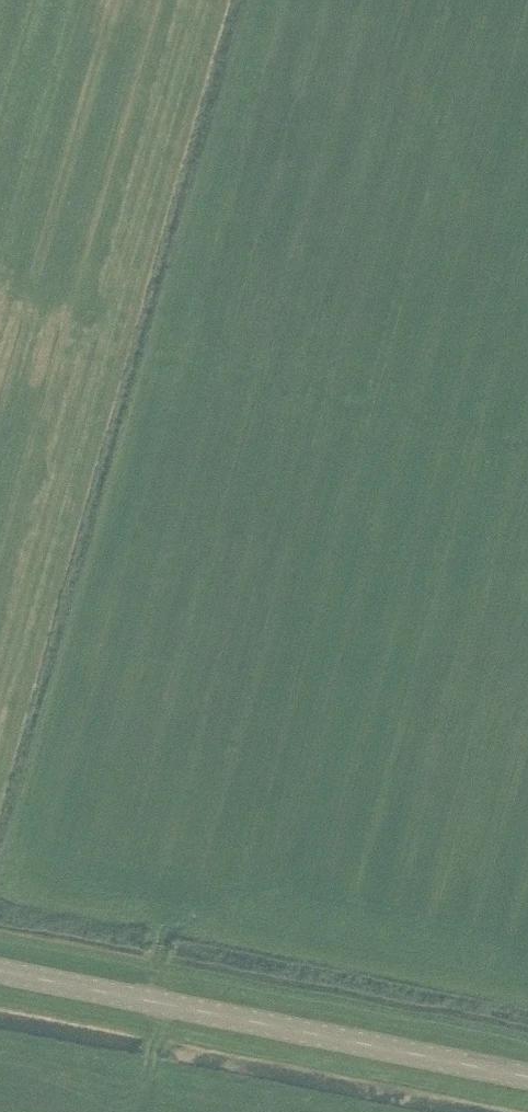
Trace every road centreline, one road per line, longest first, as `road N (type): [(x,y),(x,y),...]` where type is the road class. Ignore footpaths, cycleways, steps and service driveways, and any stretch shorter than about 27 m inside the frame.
road 1 (secondary): [(0,970),(527,1076)]

